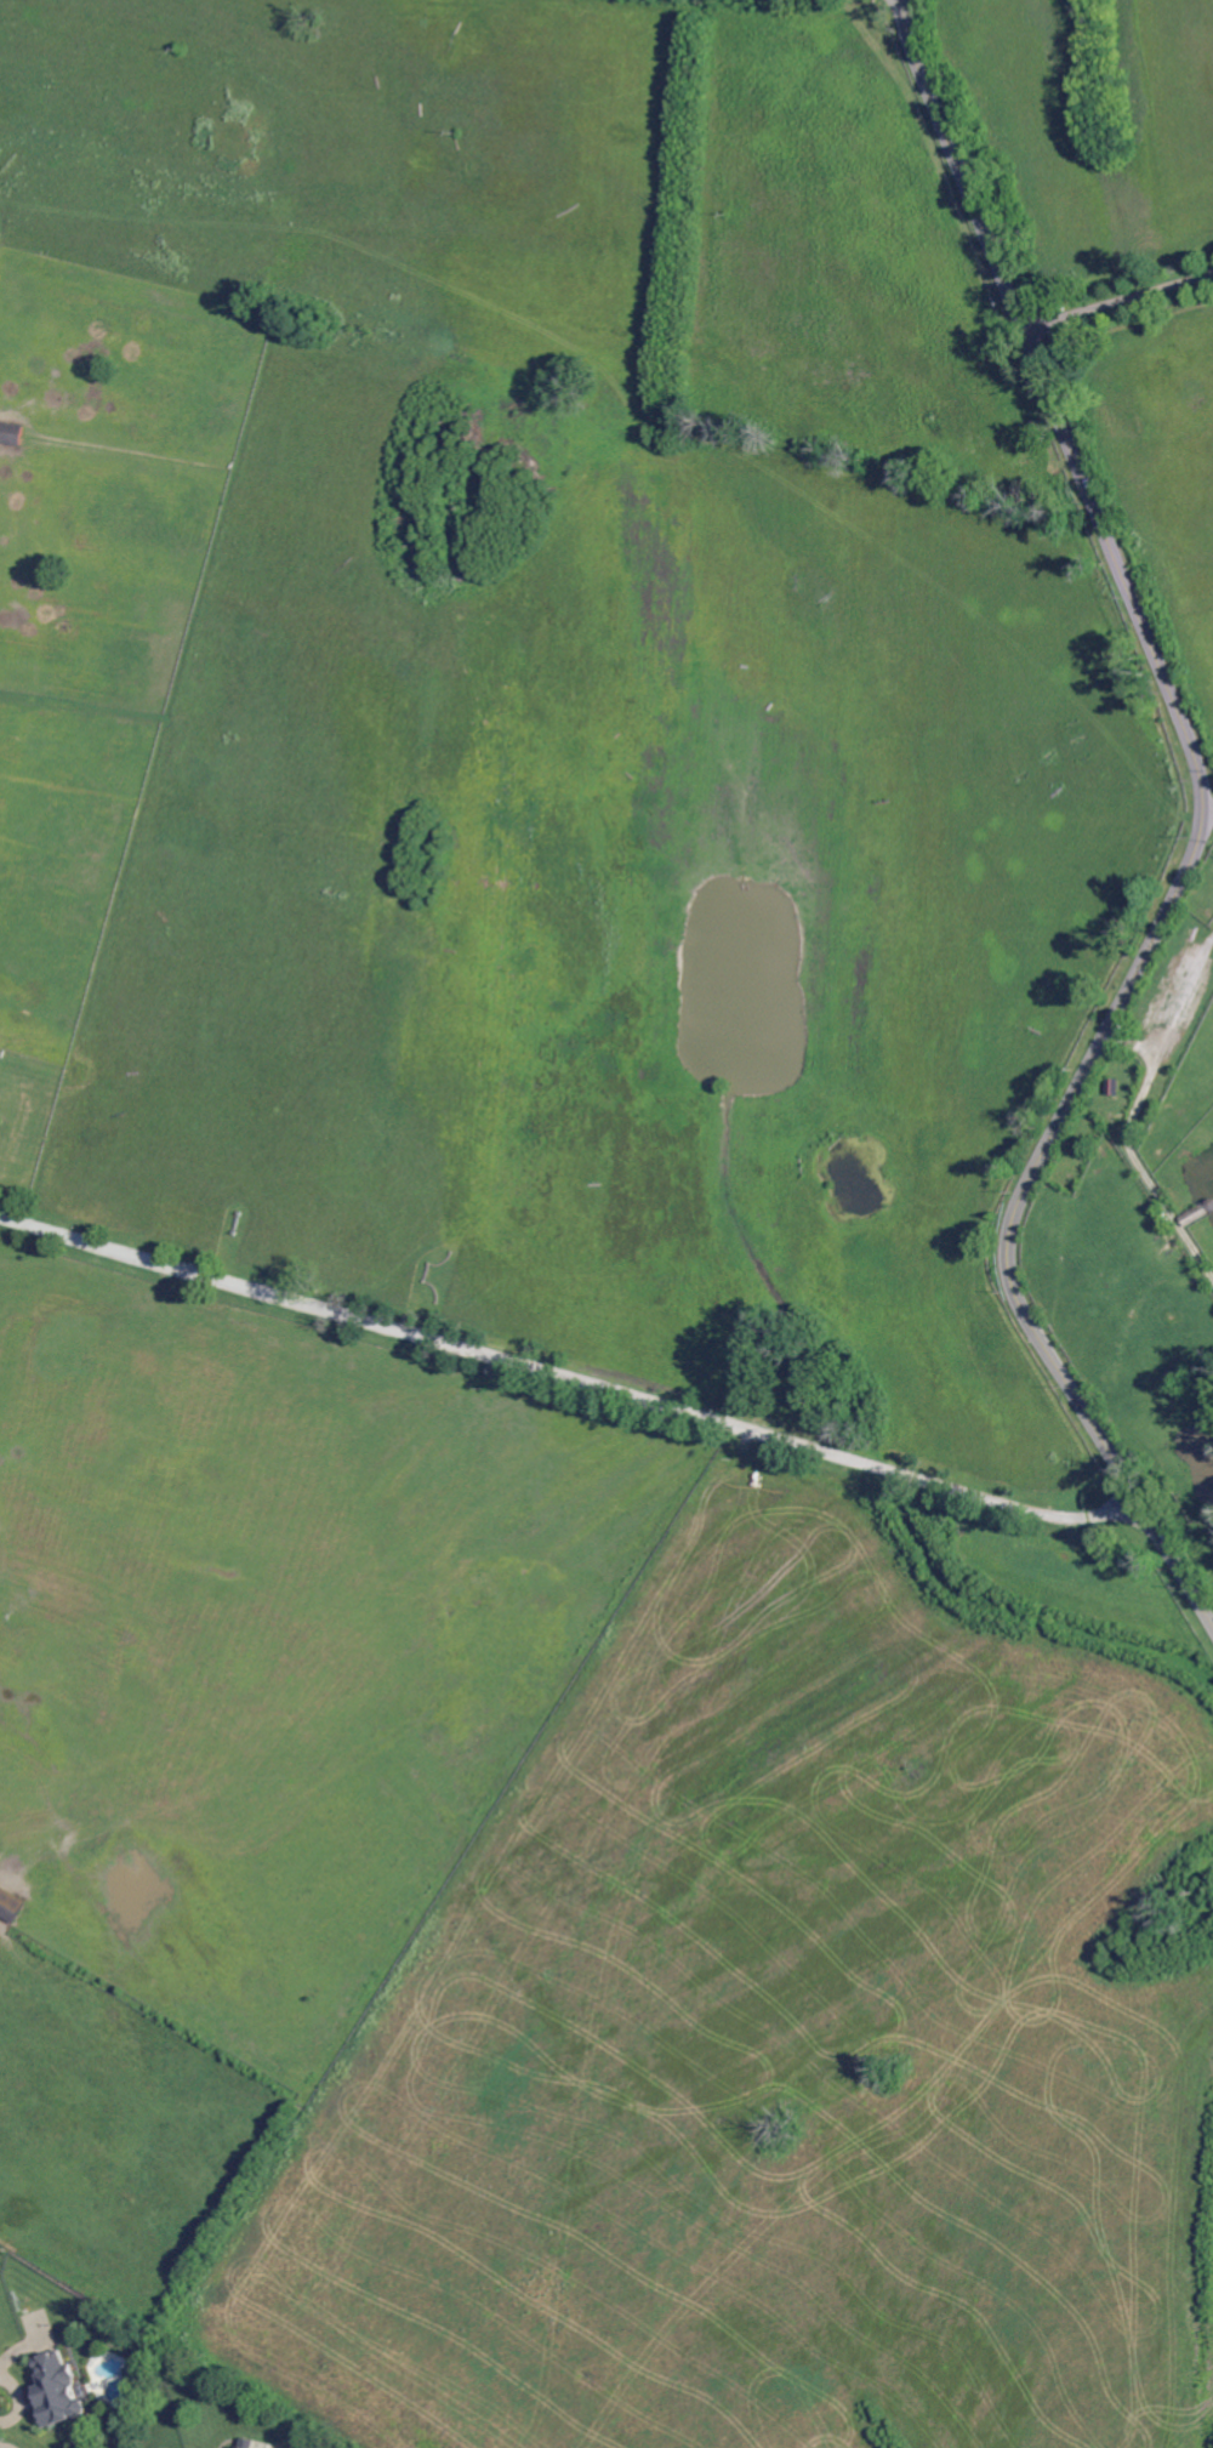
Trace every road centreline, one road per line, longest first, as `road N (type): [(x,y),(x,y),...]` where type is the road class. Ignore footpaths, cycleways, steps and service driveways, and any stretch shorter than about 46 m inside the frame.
road 1 (tertiary): [(904,0),(912,40),(1203,781),(1200,849),(1024,1200),(1010,1248),(1020,1294),(1212,1623)]
road 2 (residential): [(1027,331),(1110,298),(1212,272)]

